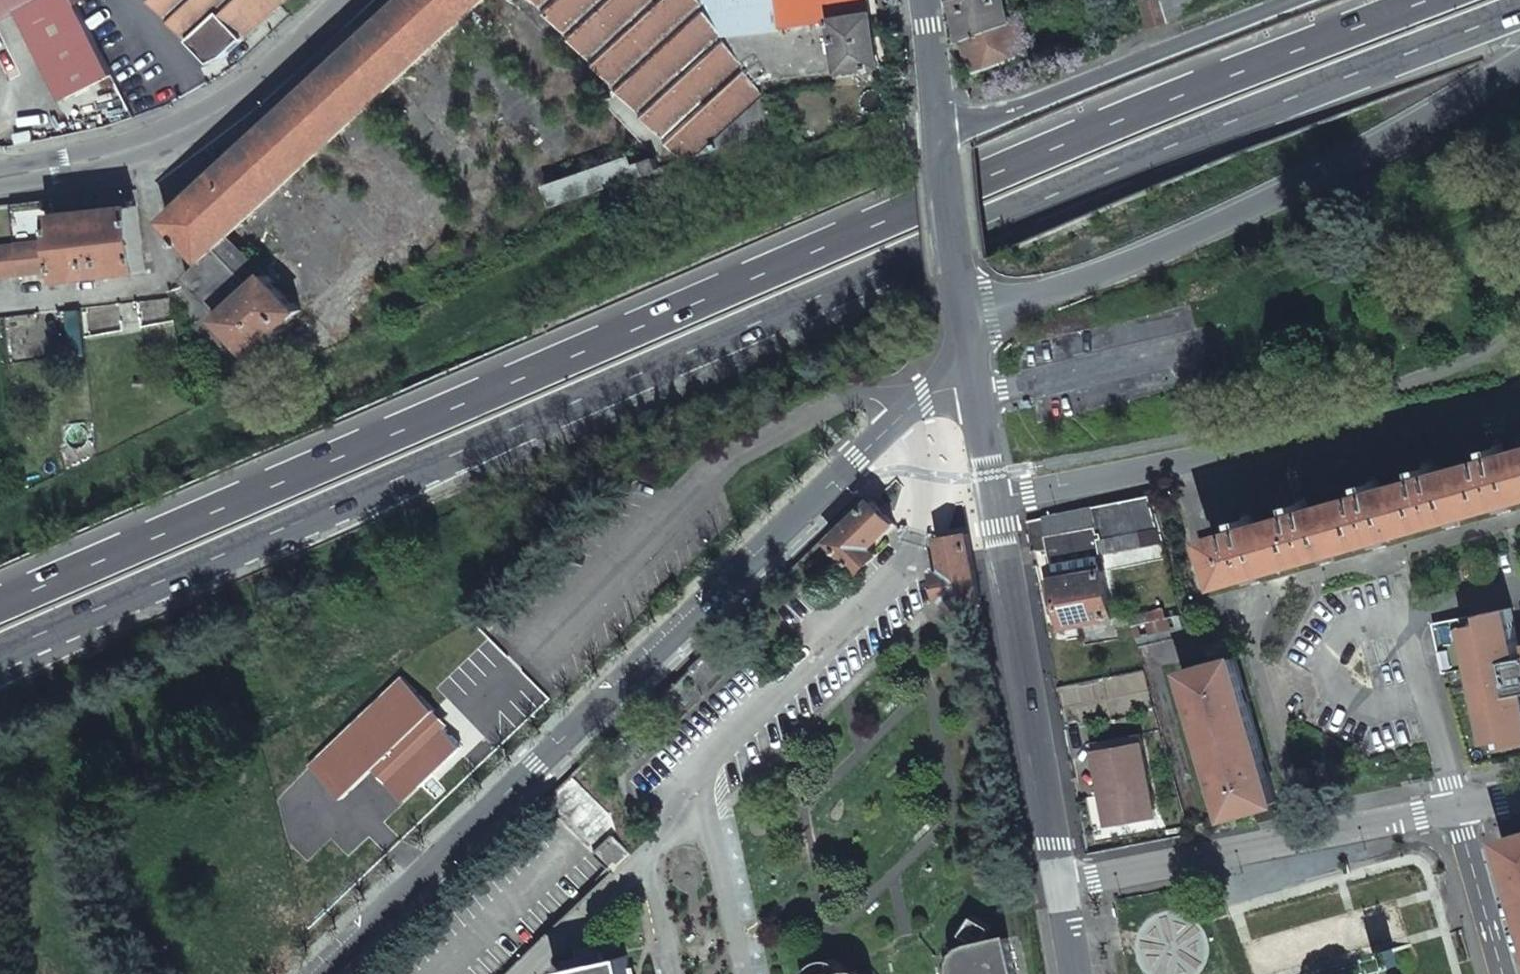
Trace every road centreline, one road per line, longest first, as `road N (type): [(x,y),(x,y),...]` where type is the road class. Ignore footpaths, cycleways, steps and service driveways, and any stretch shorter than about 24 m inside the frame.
road 1 (trunk): [(0,653),(826,293),(1519,10)]
road 2 (trunk): [(1423,0),(0,601)]
road 3 (residential): [(326,973),(917,408),(971,395)]
road 4 (trunk): [(967,314),(1084,278),(1357,158),(1519,58)]
road 5 (residential): [(990,499),(1519,391)]
road 6 (tertiary): [(0,174),(160,143),(245,96),(349,0)]
road 7 (residential): [(1062,881),(1455,807)]
road 8 (tertiary): [(990,499),(1062,881)]
road 9 (trunk): [(1293,0),(943,129)]
road 10 (residential): [(1519,590),(1410,611),(1455,807)]
road 11 (tertiary): [(943,129),(967,314)]
road 12 (residential): [(1455,807),(1501,973)]
road 13 (tertiary): [(925,0),(943,129)]

